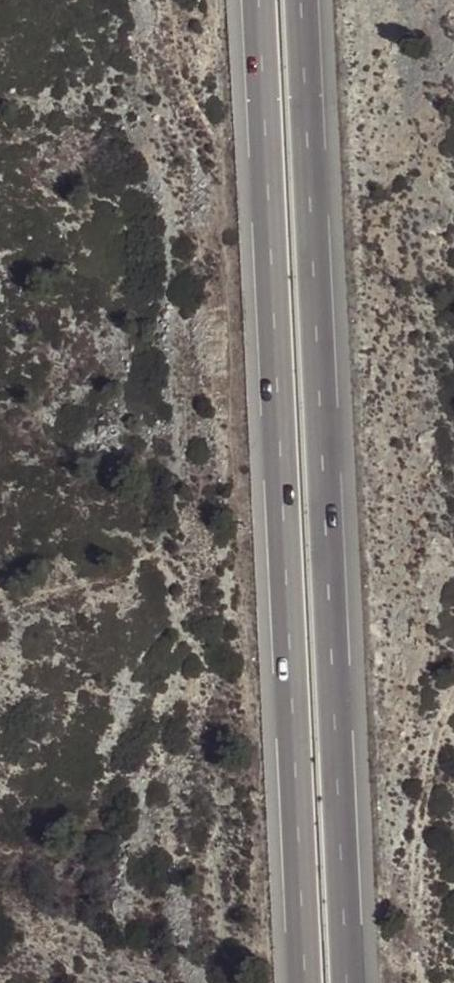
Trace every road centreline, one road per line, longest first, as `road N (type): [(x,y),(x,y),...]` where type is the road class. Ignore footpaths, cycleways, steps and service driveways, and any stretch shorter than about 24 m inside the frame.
road 1 (trunk): [(348,982),(303,0)]
road 2 (trunk): [(257,0),(301,982)]

